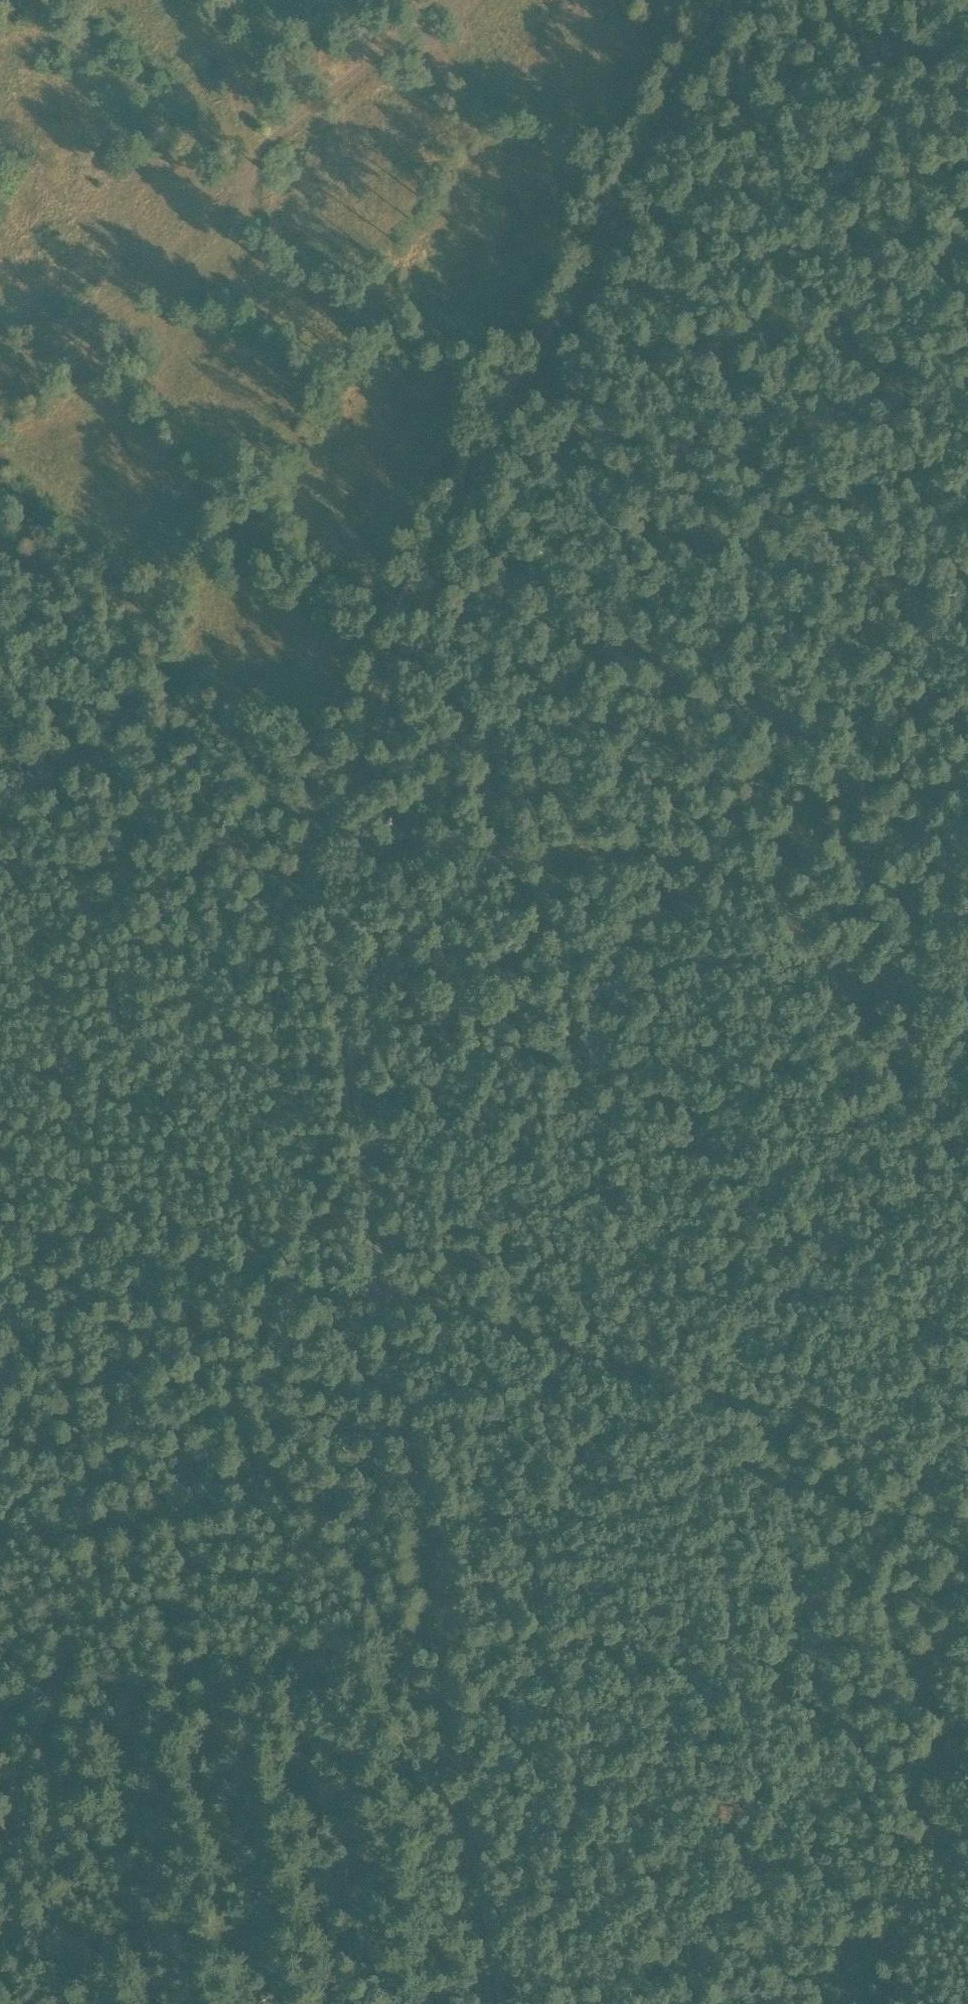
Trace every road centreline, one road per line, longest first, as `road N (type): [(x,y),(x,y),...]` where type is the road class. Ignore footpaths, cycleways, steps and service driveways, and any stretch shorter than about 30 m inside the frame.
road 1 (track): [(352,841),(337,867),(394,1293),(453,1634),(489,2000)]
road 2 (track): [(352,841),(465,547),(729,0)]
road 3 (track): [(939,1149),(865,1030),(744,873),(468,853),(380,855),(352,841)]
road 4 (track): [(0,1226),(348,1299),(376,1293)]

